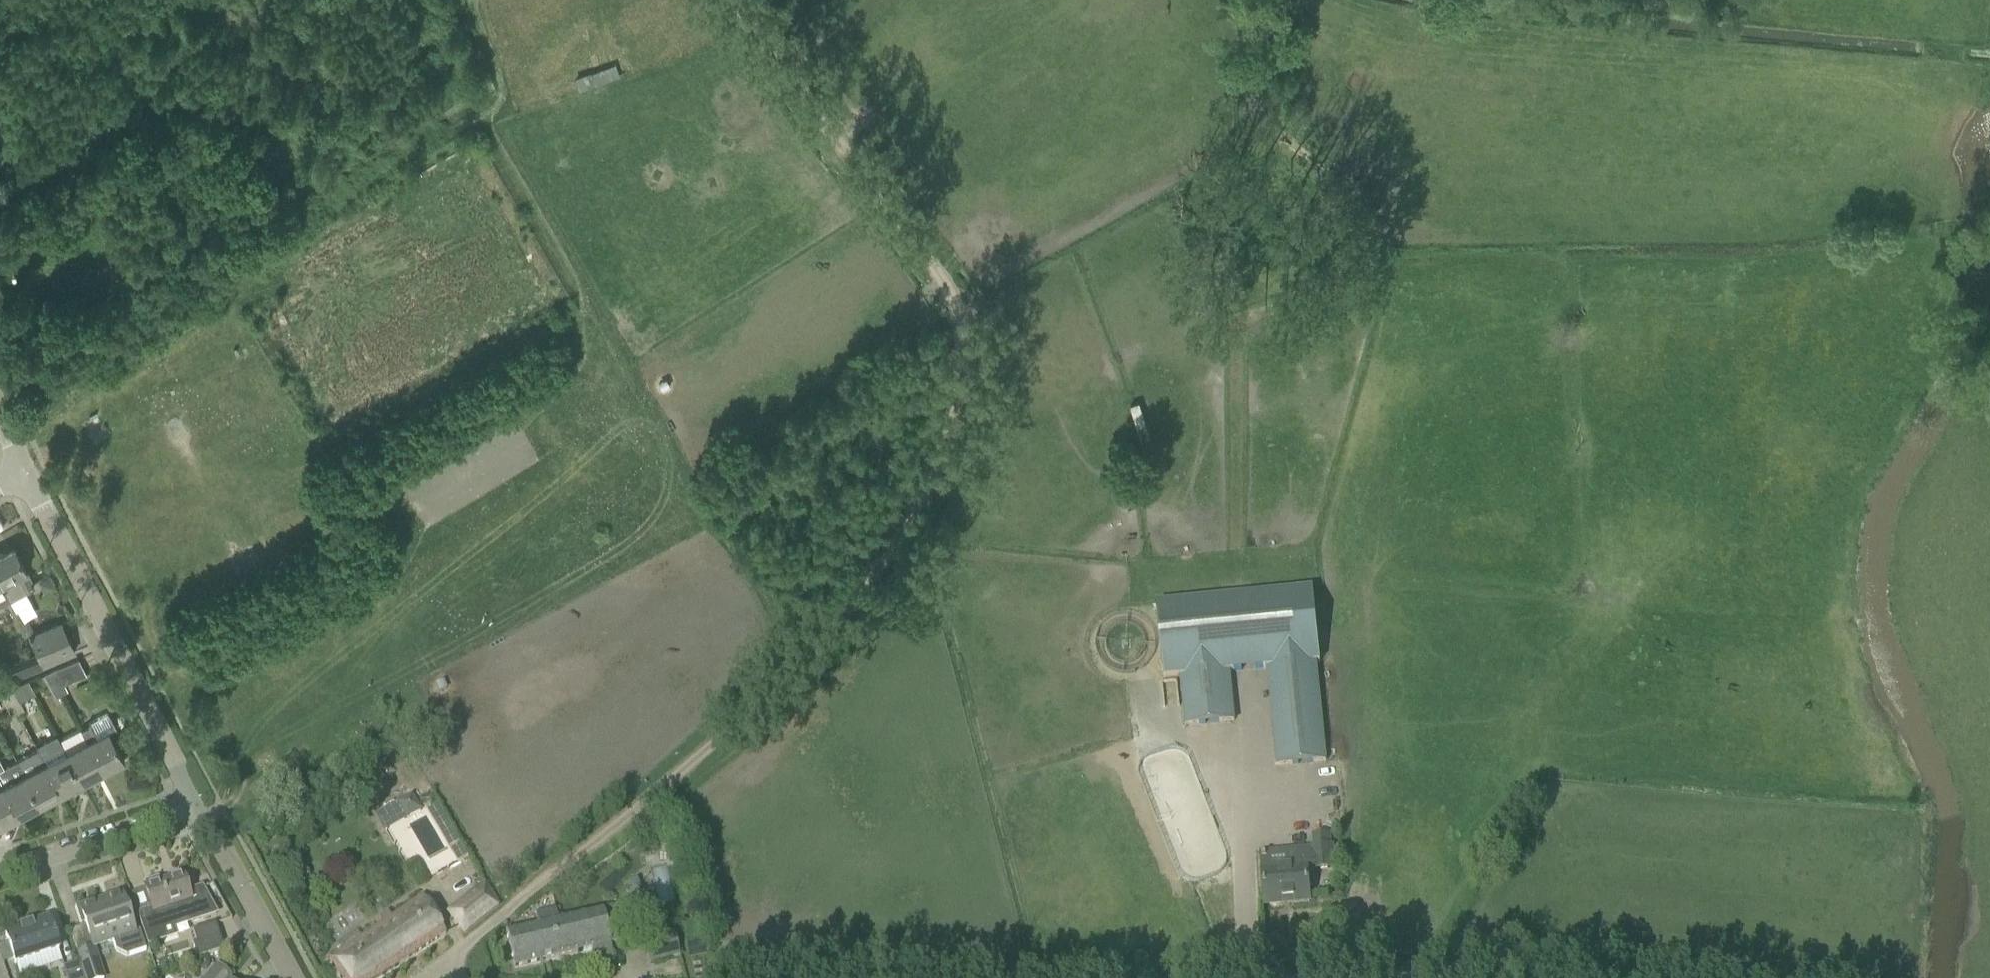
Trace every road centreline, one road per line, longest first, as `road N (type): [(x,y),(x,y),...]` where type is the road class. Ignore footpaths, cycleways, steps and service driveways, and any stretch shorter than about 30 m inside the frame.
road 1 (track): [(733,0),(941,281),(974,365),(936,479),(896,547),(809,661),(556,870)]
road 2 (unclassified): [(196,808),(26,475)]
road 3 (residential): [(196,808),(0,871)]
road 4 (unclassified): [(293,977),(196,808)]
road 5 (residential): [(556,870),(464,945),(440,977)]

